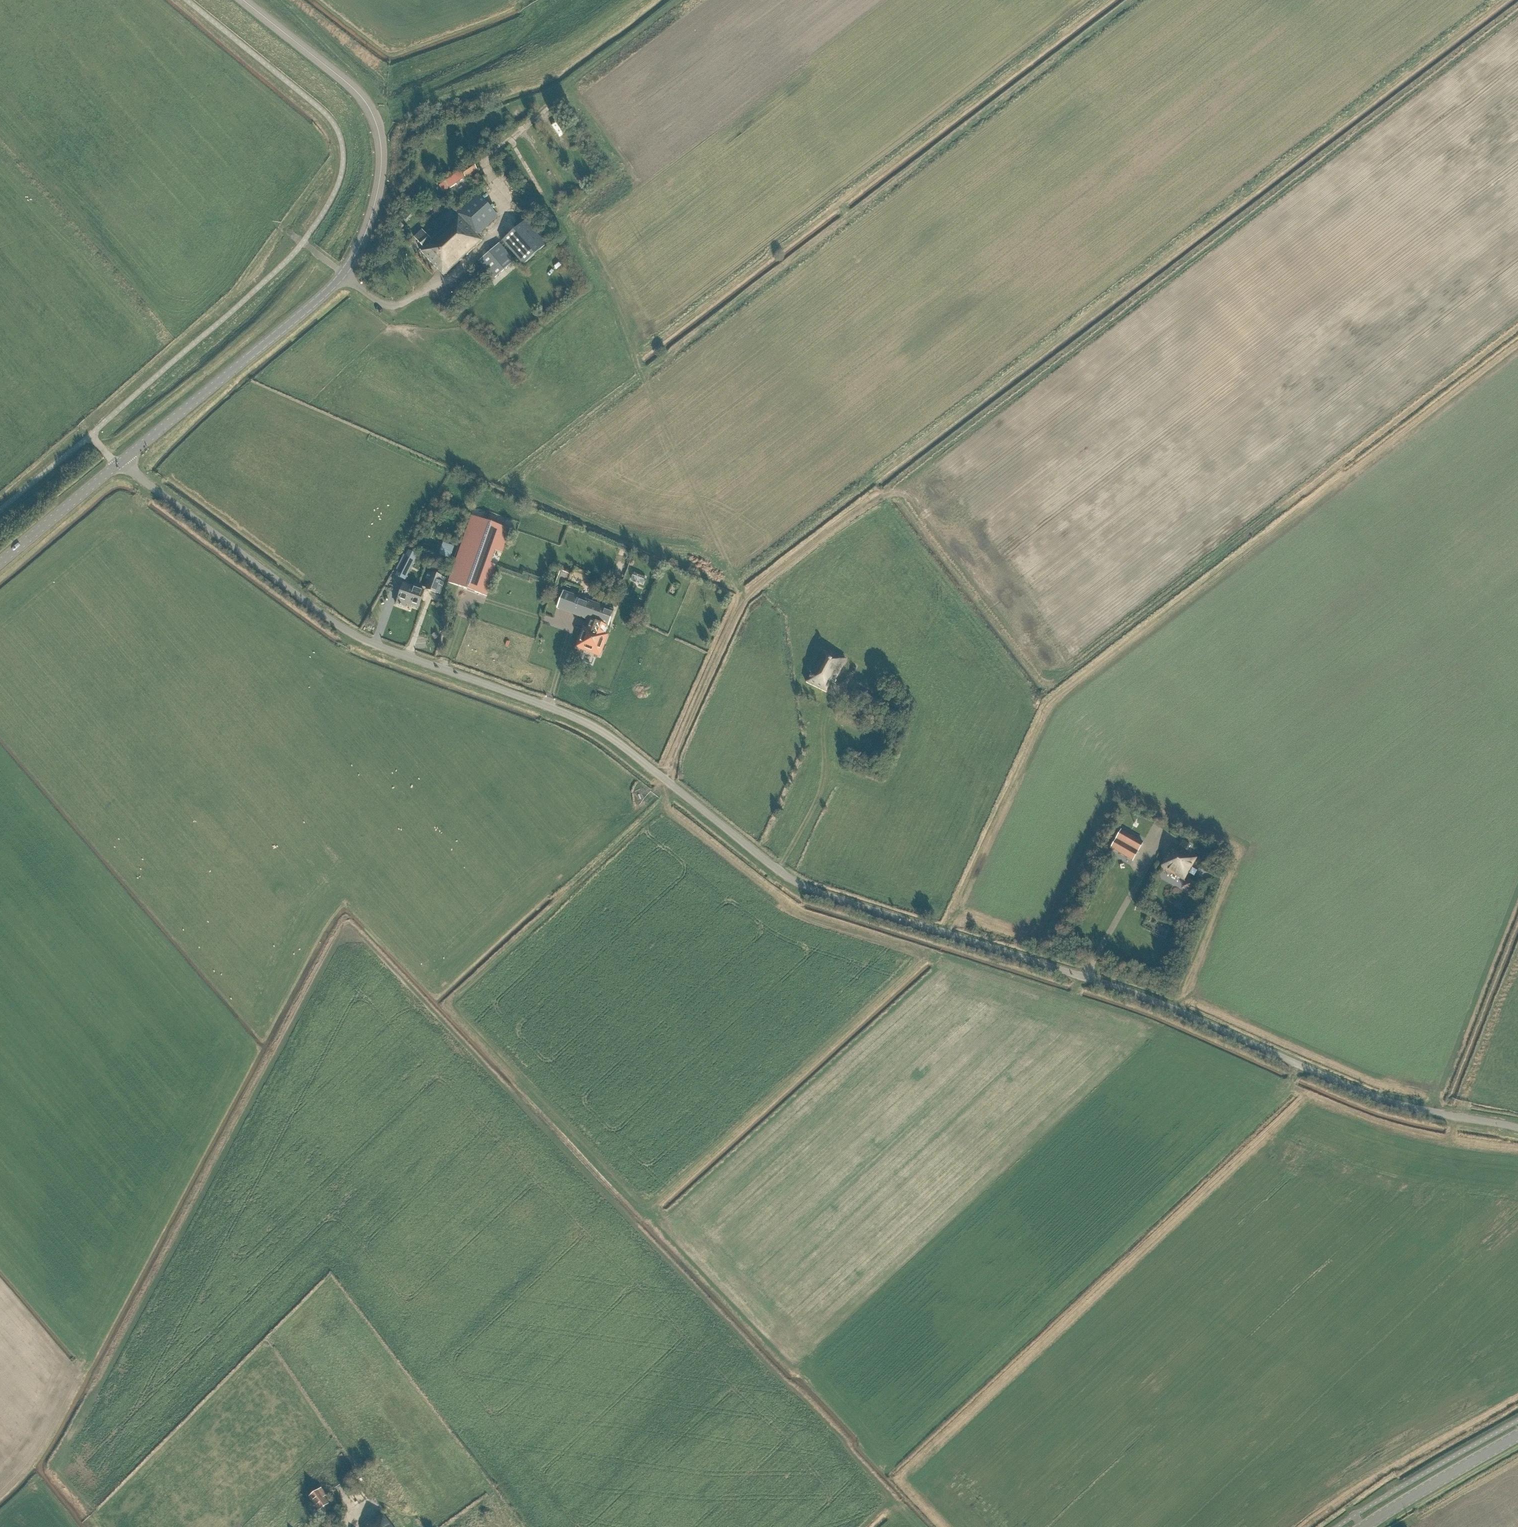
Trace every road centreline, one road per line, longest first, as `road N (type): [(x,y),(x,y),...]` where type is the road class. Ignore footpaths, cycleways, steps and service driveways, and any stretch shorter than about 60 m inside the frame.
road 1 (unclassified): [(1517,1129),(1384,1098),(1084,975),(809,889),(603,730),(371,644),(120,462)]
road 2 (tertiary): [(120,462),(319,296),(362,244),(371,218),(381,171),(373,111),(351,84),(244,0)]
road 3 (track): [(890,488),(744,597),(662,776)]
road 4 (tertiary): [(1364,1526),(1517,1435)]
road 5 (tertiary): [(0,564),(120,462)]

